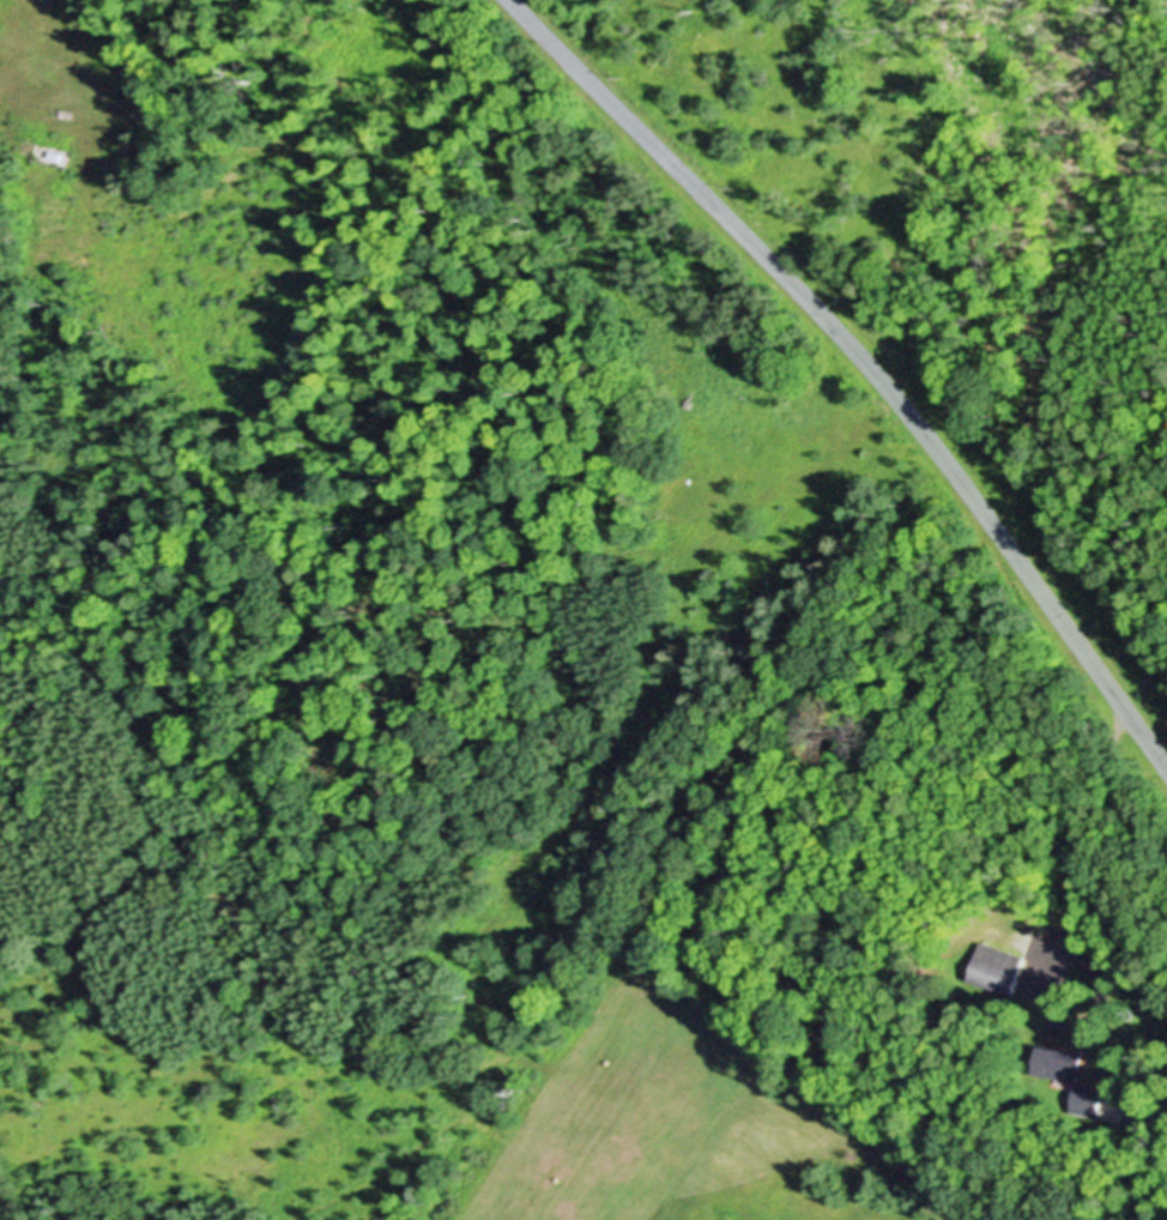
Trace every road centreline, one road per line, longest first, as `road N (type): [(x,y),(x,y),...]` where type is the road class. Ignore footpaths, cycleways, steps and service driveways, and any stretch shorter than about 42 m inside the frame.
road 1 (residential): [(1166,761),(921,424),(821,307),(516,0)]

